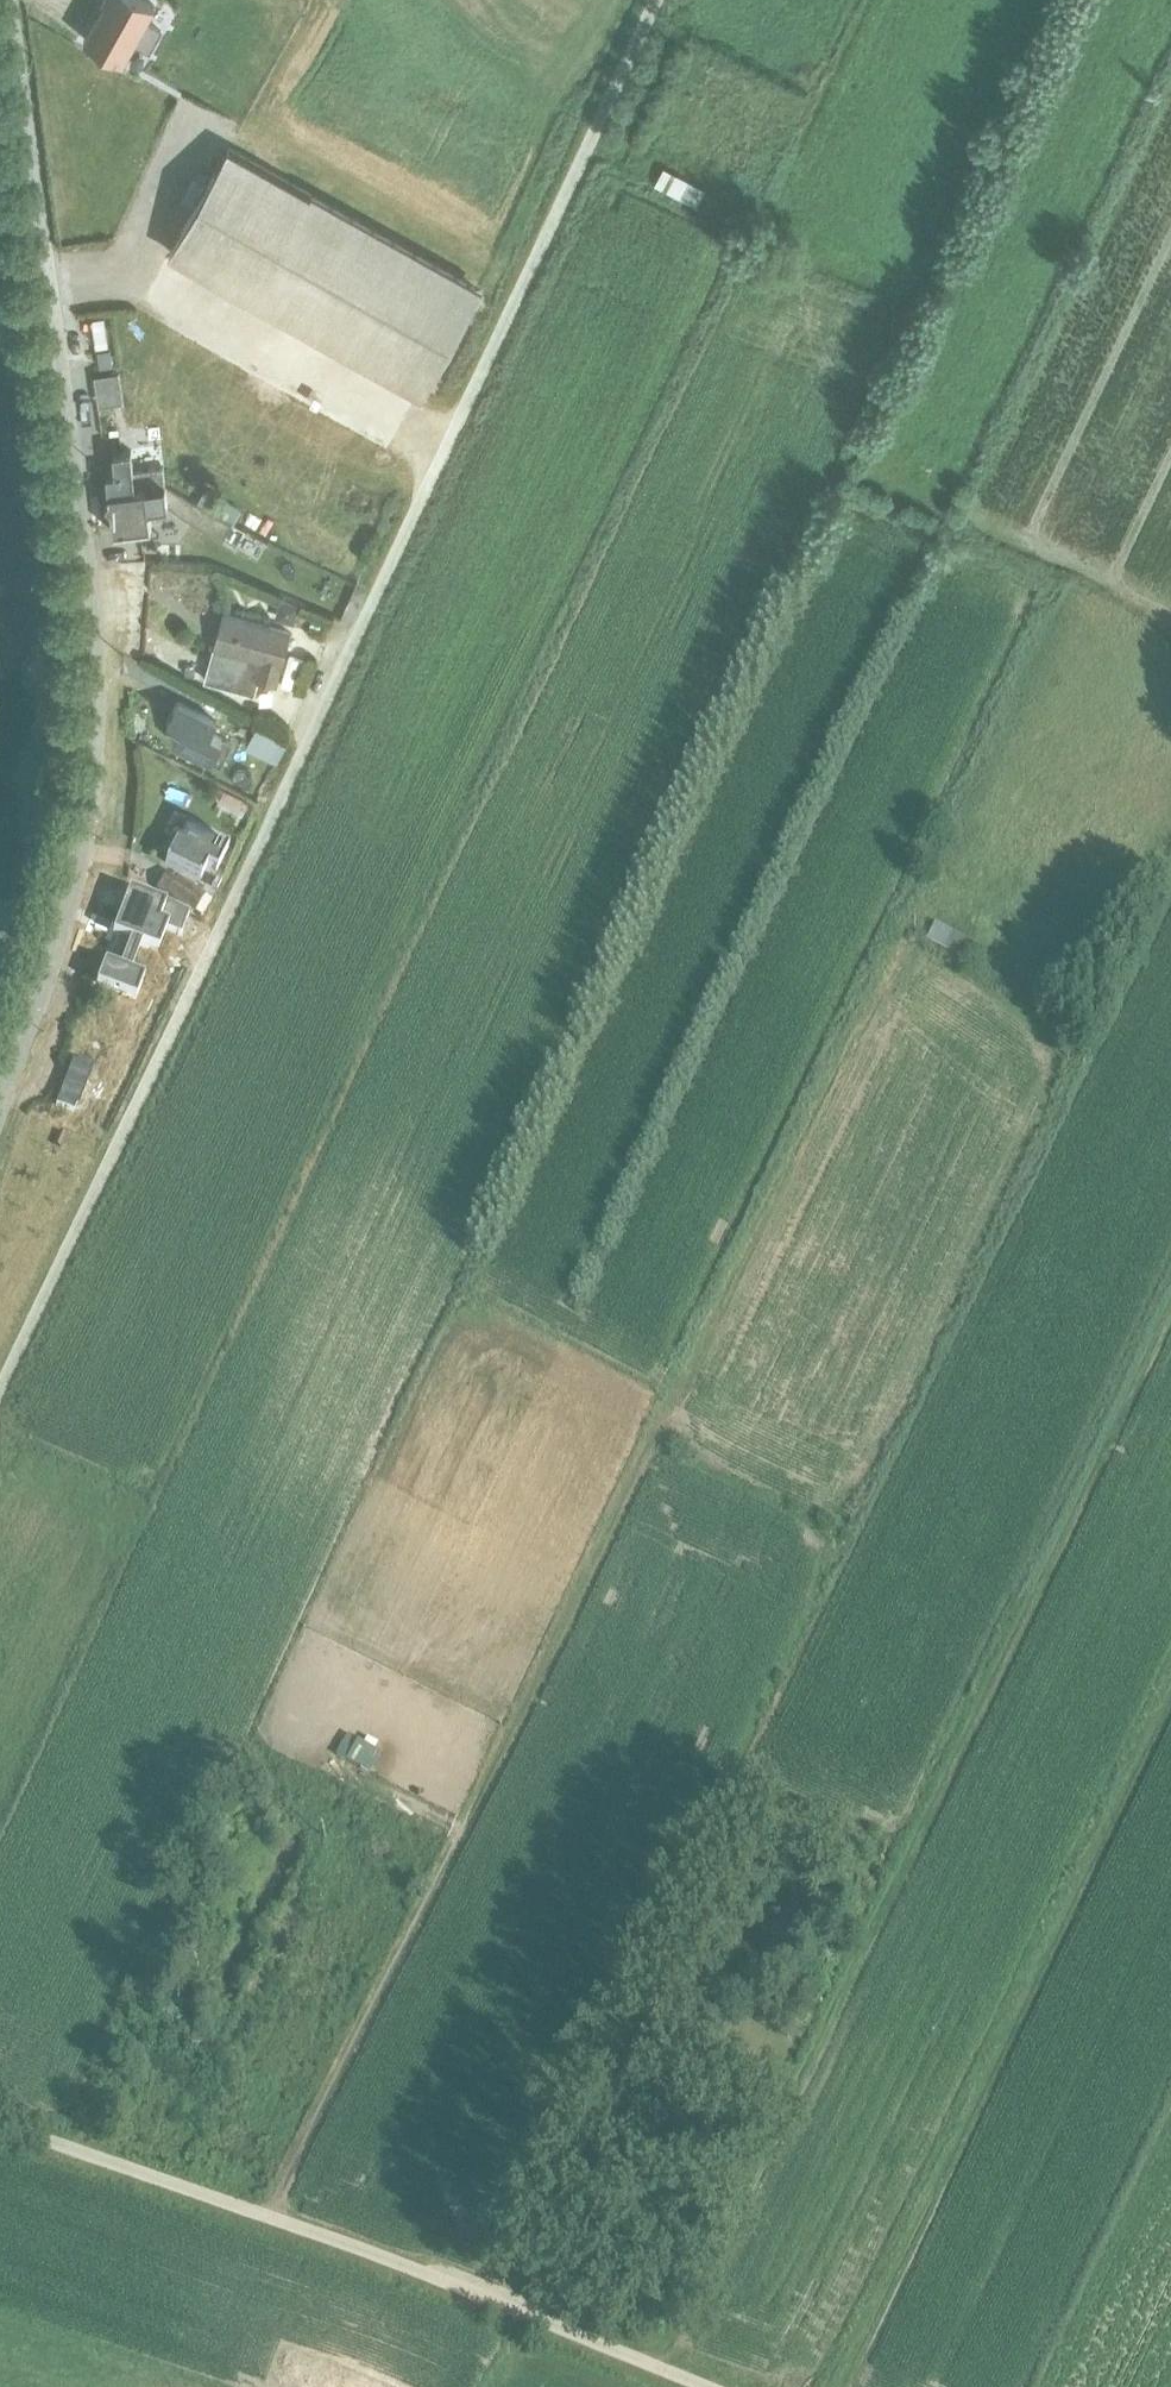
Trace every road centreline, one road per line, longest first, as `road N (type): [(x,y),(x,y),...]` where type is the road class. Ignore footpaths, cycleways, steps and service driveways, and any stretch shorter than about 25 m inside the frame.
road 1 (unclassified): [(650,0),(0,1397)]
road 2 (tertiary): [(3,0),(70,476),(92,697),(85,825),(0,1077)]
road 3 (unclassified): [(0,2129),(445,2285),(690,2386)]

